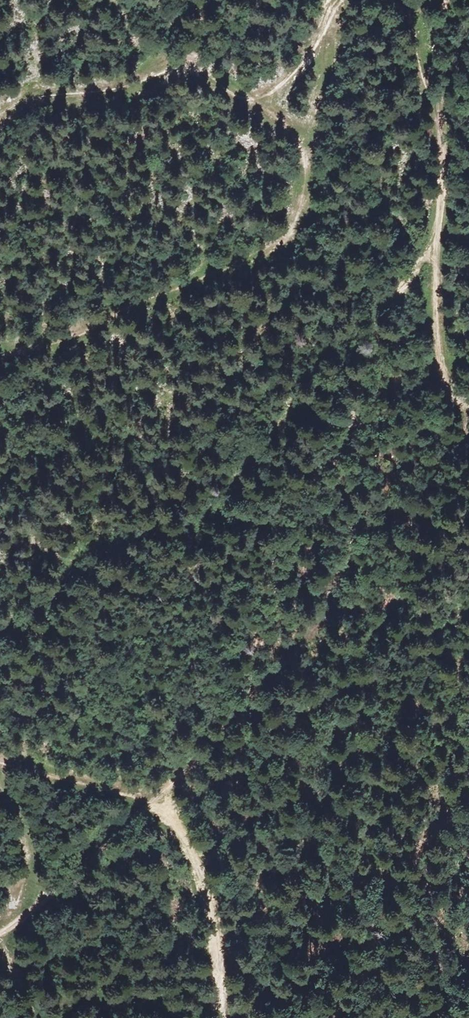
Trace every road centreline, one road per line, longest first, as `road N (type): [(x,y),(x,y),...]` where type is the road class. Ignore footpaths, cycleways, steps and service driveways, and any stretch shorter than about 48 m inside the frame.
road 1 (track): [(249,104),(302,141),(311,162),(309,234),(287,259),(0,364)]
road 2 (track): [(0,766),(134,792),(169,823),(196,867),(216,932),(217,1017)]
road 3 (track): [(0,108),(186,67),(249,104)]
road 4 (track): [(404,0),(429,100),(435,181),(430,259)]
road 5 (track): [(0,779),(28,861),(23,907),(0,925)]
road 6 (track): [(430,259),(451,397),(468,404)]
road 7 (track): [(249,104),(295,66),(344,0)]

